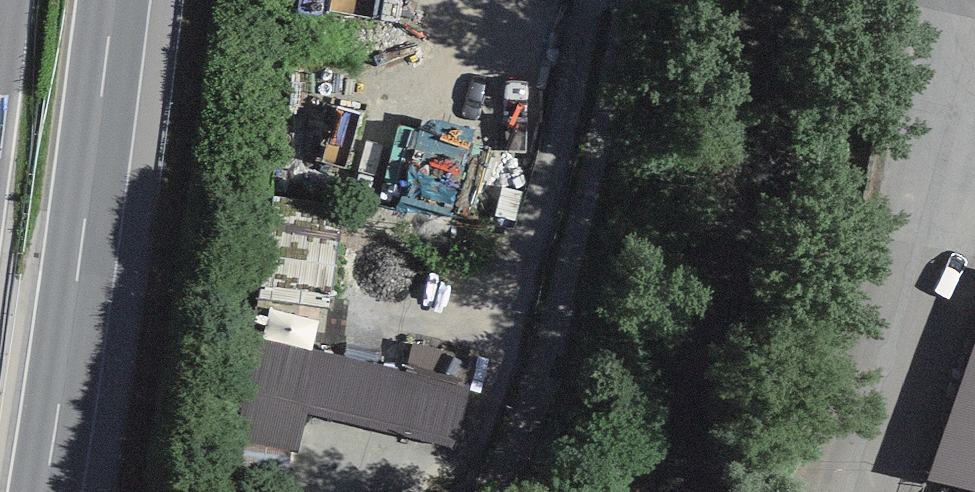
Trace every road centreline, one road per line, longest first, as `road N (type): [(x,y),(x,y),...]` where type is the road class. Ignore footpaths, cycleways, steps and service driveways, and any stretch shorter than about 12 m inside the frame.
road 1 (track): [(491,491),(536,387),(606,111),(616,0)]
road 2 (motorway): [(46,491),(113,0)]
road 3 (unclassified): [(974,118),(854,491)]

